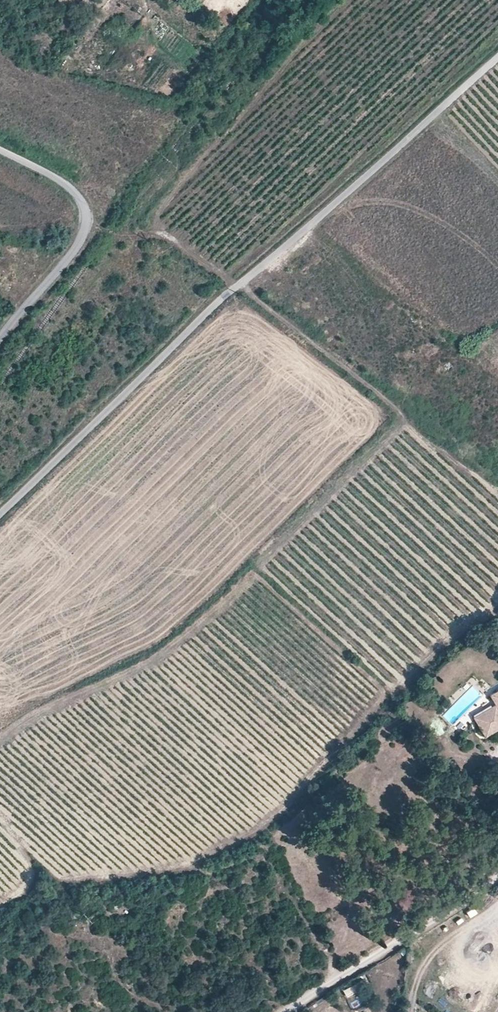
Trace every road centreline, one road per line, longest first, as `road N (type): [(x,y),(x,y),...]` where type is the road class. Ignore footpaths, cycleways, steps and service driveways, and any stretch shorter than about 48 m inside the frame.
road 1 (unclassified): [(0,515),(239,287),(497,60)]
road 2 (tertiary): [(0,339),(76,249),(87,220),(78,195),(0,151)]
road 3 (track): [(497,869),(288,1011)]

